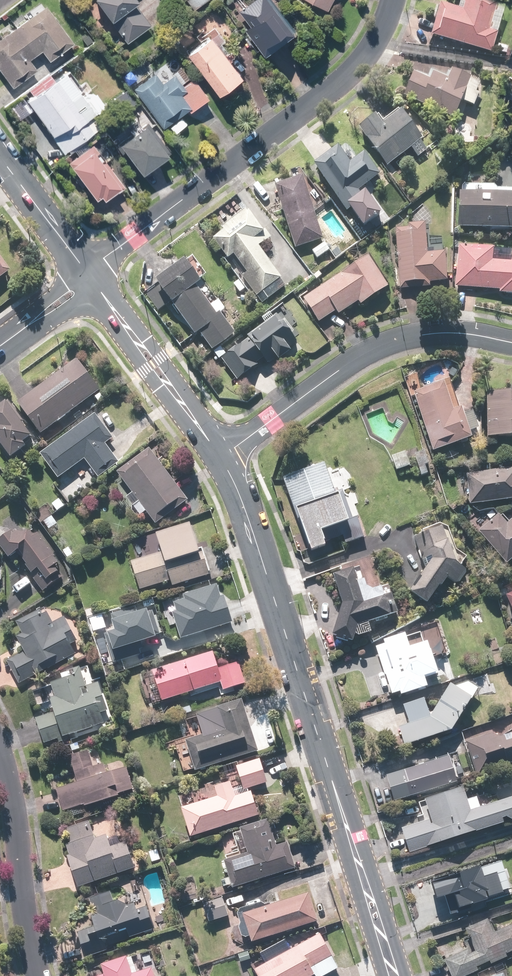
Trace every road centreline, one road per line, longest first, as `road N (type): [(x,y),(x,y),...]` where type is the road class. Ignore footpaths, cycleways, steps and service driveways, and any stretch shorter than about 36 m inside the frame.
road 1 (secondary): [(225,461),(366,877)]
road 2 (residential): [(89,276),(343,81),(367,56),(392,0)]
road 3 (residential): [(511,343),(434,332),(401,339),(368,353),(225,461)]
road 4 (residential): [(0,755),(37,975)]
road 5 (secondary): [(0,156),(89,276)]

